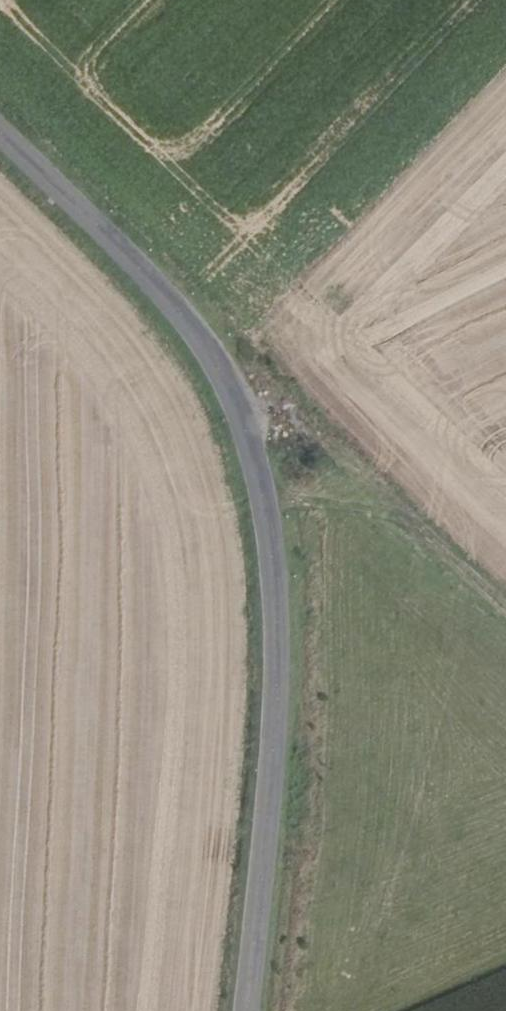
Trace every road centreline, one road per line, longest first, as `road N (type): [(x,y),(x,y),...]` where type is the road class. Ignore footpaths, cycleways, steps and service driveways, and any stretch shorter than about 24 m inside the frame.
road 1 (tertiary): [(0,135),(140,269),(218,370),(256,462),(277,621),(274,749),(246,1010)]
road 2 (track): [(240,411),(314,429),(505,610)]

